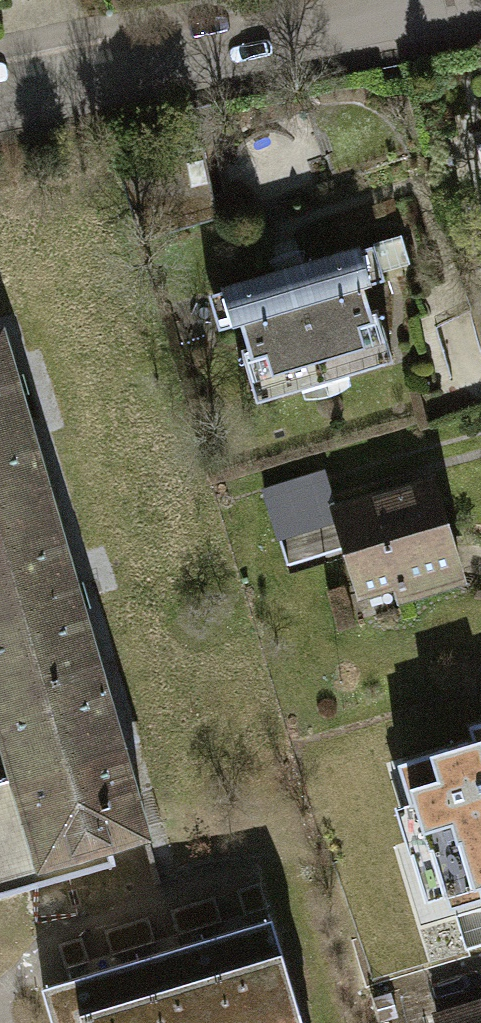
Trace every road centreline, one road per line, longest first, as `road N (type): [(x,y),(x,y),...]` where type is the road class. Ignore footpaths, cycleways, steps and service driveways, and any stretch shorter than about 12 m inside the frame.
road 1 (residential): [(0,98),(462,0)]

